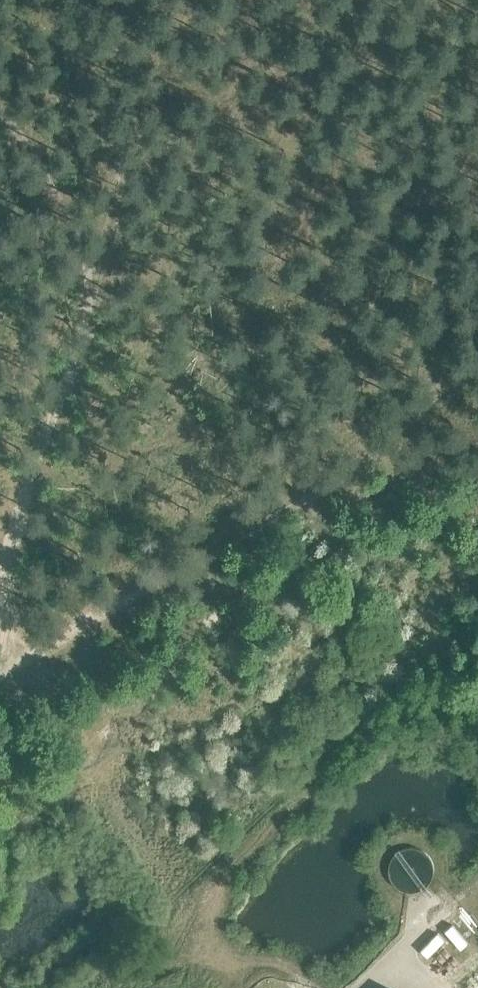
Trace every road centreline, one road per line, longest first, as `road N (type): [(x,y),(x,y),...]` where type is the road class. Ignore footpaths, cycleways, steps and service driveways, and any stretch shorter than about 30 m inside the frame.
road 1 (track): [(0,677),(327,488),(477,357)]
road 2 (track): [(0,596),(85,290),(0,142)]
road 3 (track): [(477,239),(460,187),(363,0)]

